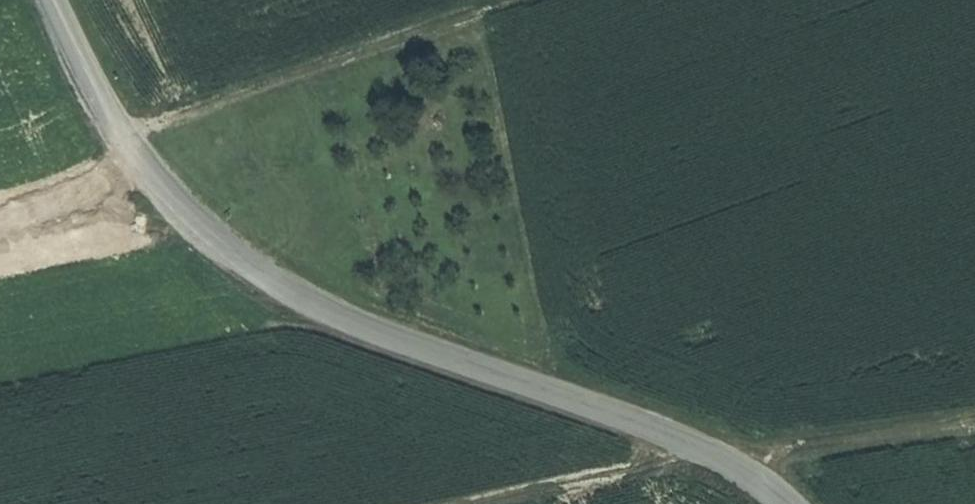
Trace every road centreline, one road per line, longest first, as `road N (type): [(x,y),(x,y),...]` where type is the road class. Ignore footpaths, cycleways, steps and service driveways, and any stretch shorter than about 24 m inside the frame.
road 1 (tertiary): [(778,503),(741,474),(679,442),(400,346),(264,279),(211,239),(124,139),(56,0)]
road 2 (track): [(468,503),(685,456),(790,456),(974,426)]
road 3 (track): [(529,0),(124,139)]

